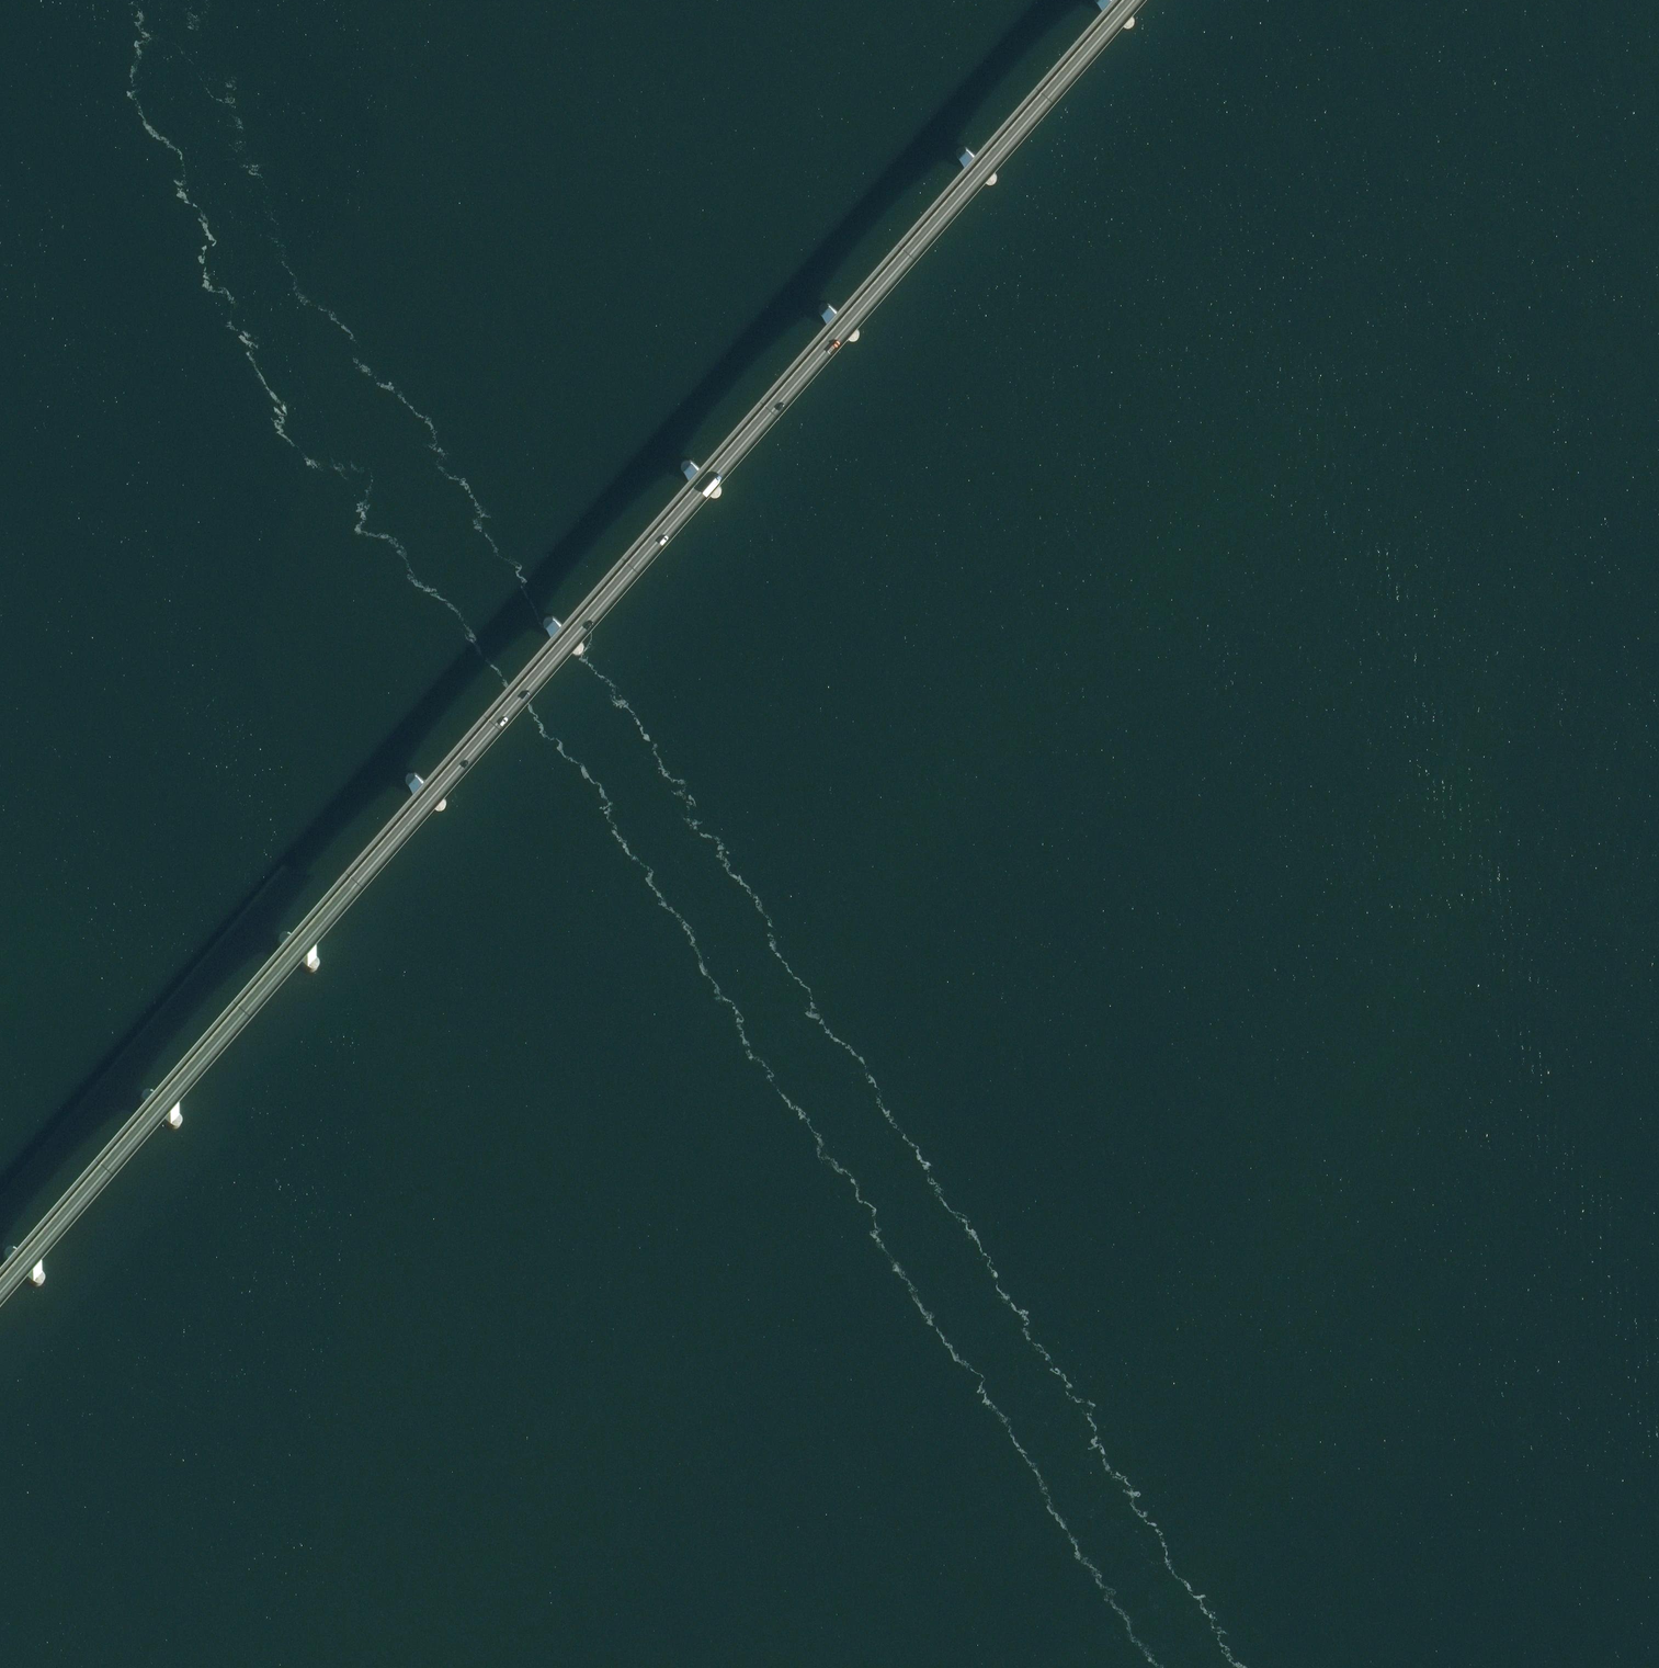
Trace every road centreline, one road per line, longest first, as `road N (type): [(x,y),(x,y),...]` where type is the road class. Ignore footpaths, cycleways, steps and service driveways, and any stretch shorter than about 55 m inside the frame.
road 1 (primary): [(0,1280),(1127,0)]

